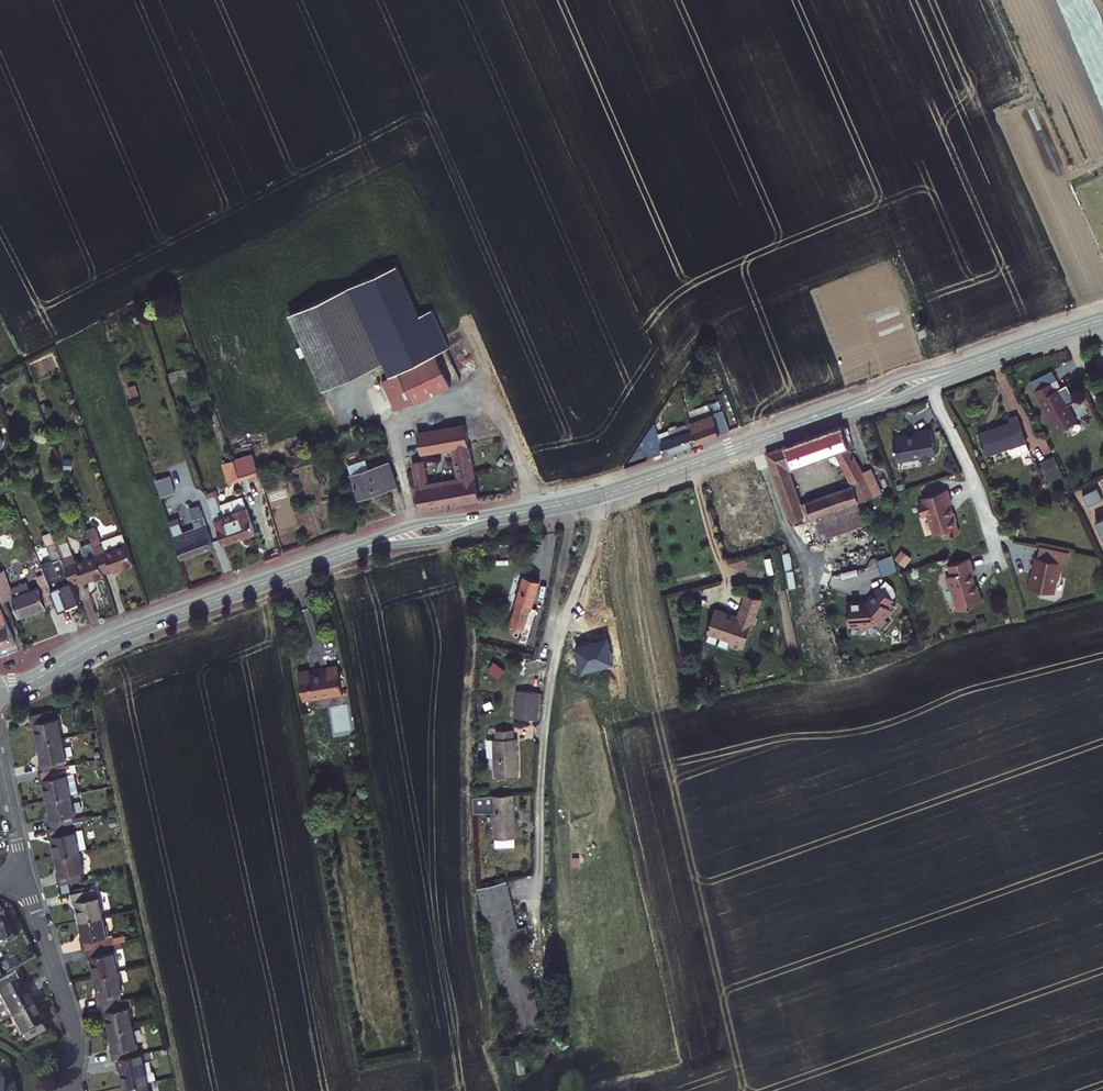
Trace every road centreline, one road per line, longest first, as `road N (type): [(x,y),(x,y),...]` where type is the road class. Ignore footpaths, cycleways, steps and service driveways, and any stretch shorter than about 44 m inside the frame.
road 1 (residential): [(1102,319),(612,492),(370,546),(102,643),(0,692)]
road 2 (track): [(549,1013),(542,911),(556,656),(612,492)]
road 3 (residential): [(25,871),(76,1027),(68,1090)]

